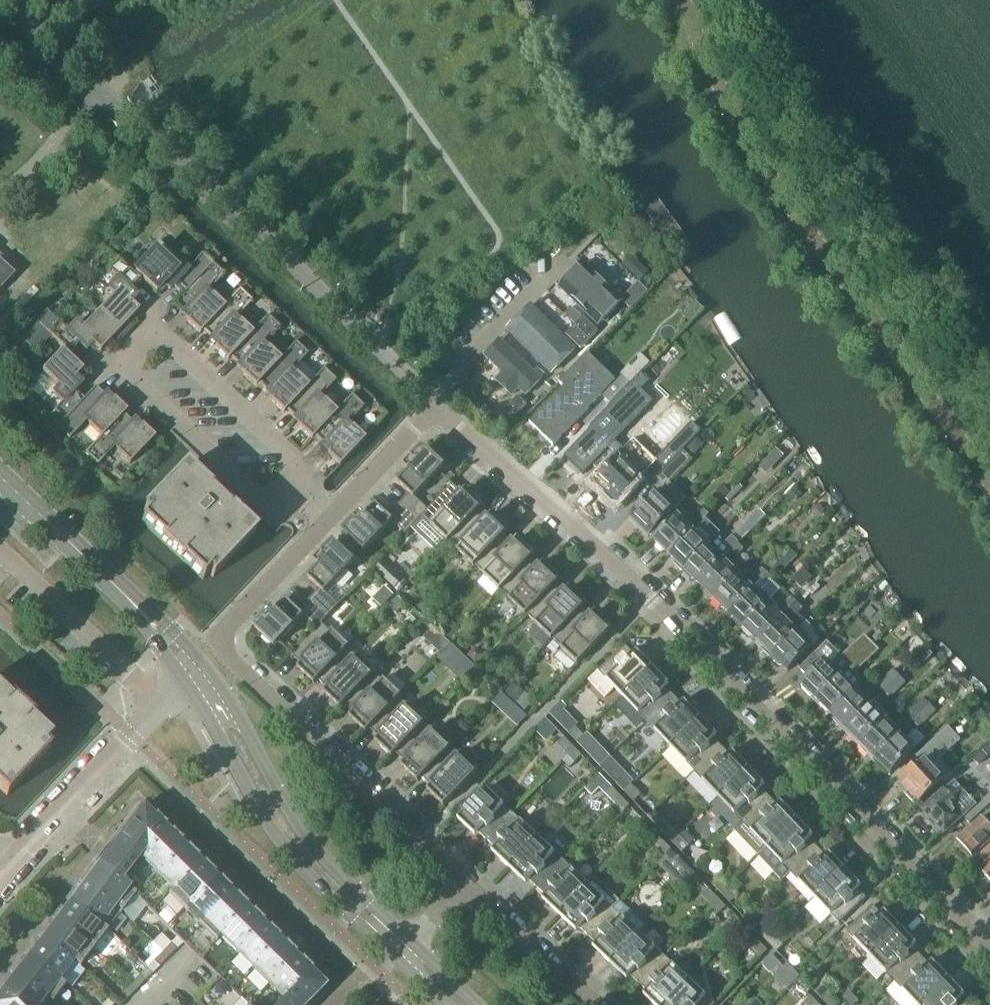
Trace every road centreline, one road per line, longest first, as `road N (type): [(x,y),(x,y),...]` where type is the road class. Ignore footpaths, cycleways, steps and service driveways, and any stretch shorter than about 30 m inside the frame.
road 1 (residential): [(989,956),(690,640),(435,407)]
road 2 (residential): [(468,883),(216,642),(435,407)]
road 3 (tertiary): [(989,484),(744,138),(682,0)]
road 4 (unclassified): [(375,348),(21,0)]
road 5 (secondary): [(399,956),(314,875),(192,666)]
road 6 (residential): [(0,879),(192,666)]
road 7 (secondary): [(192,666),(0,483)]
road 8 (residential): [(599,1004),(468,883)]

